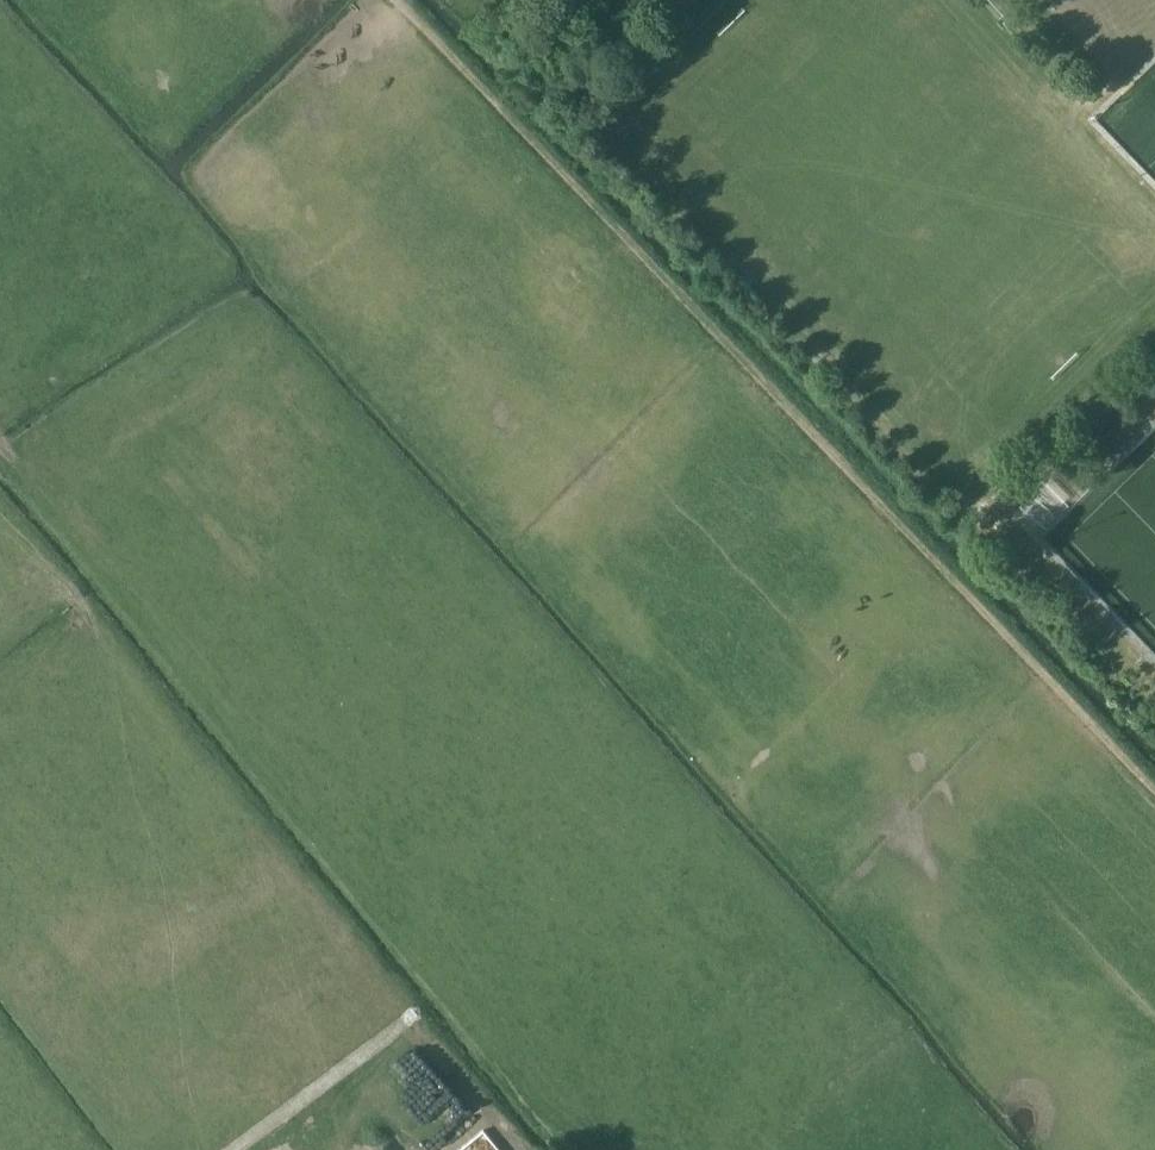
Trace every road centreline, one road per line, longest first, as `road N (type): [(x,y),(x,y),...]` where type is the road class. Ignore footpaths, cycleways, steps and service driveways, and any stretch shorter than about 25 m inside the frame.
road 1 (track): [(398,0),(1154,780)]

